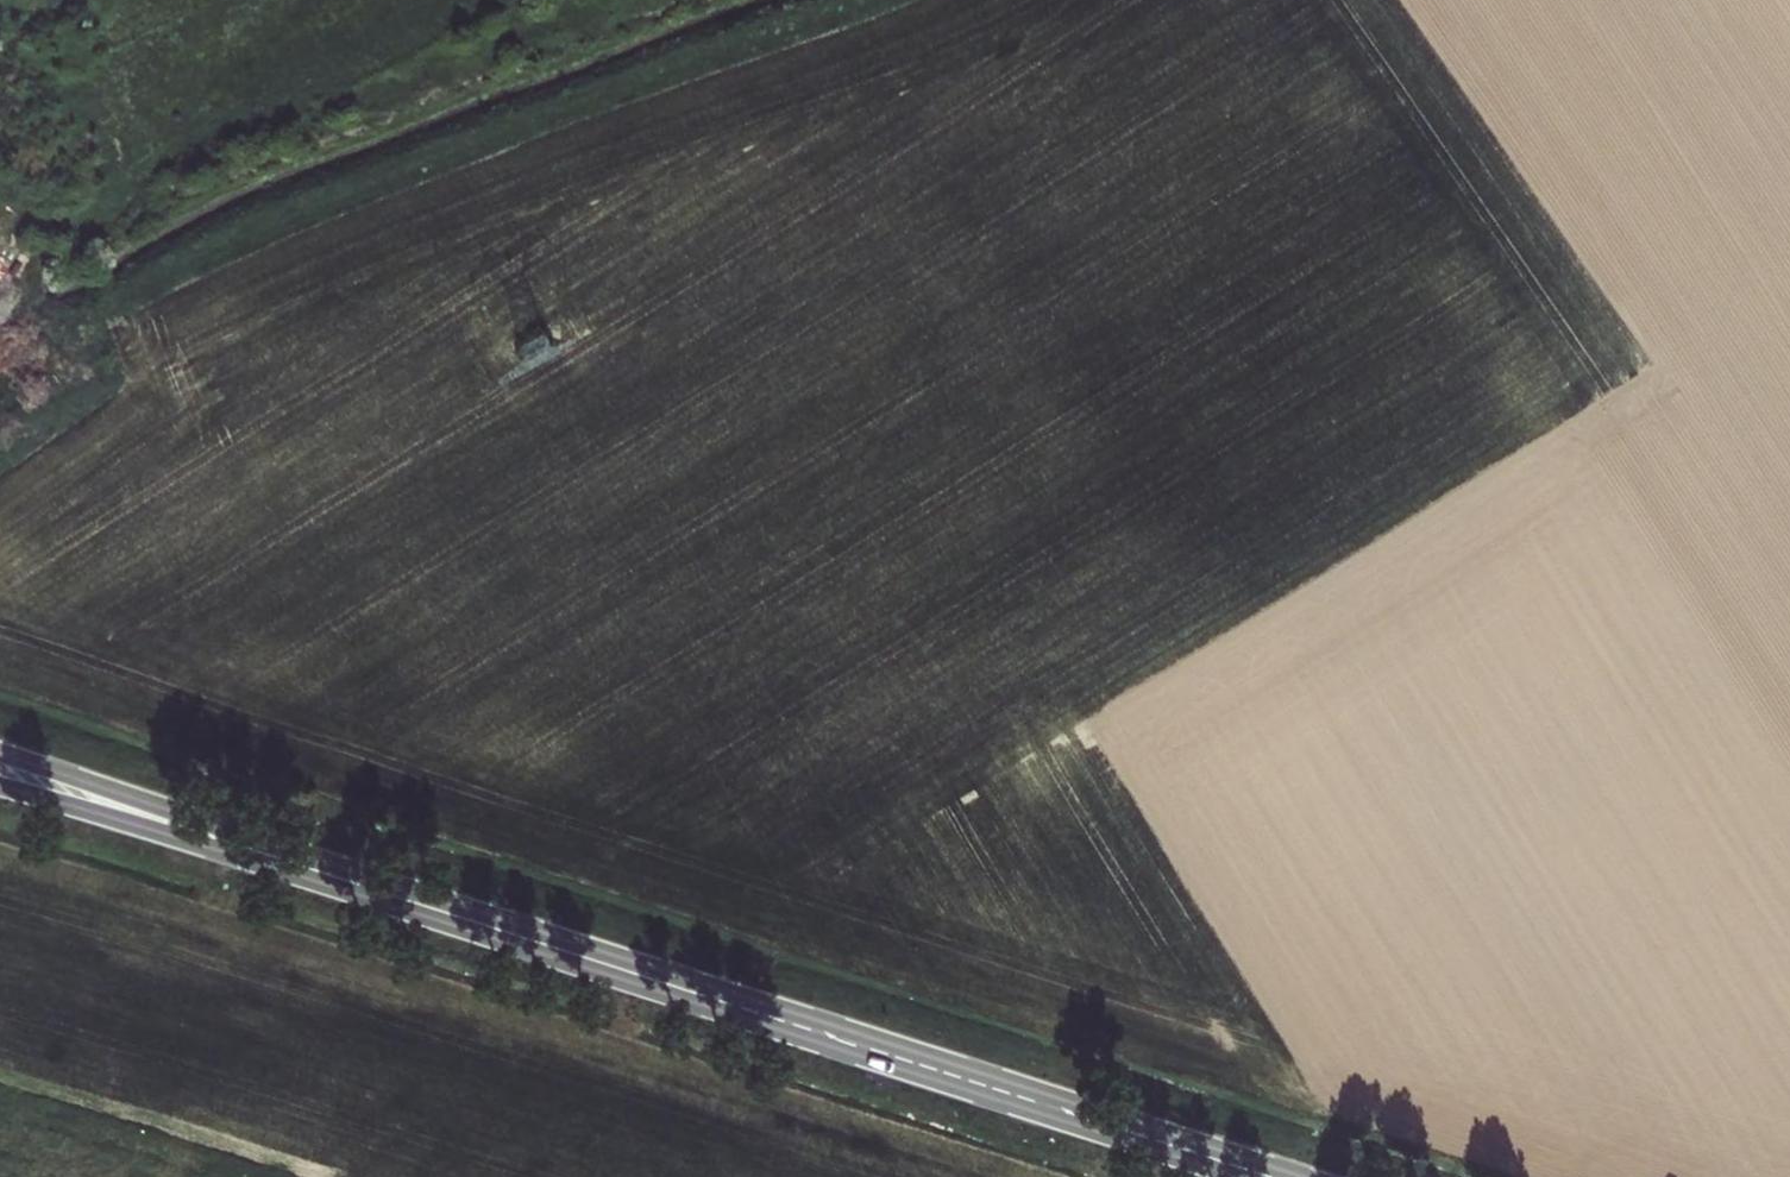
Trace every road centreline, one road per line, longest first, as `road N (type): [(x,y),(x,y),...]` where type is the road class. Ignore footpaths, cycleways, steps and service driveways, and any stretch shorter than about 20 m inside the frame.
road 1 (secondary): [(256,851),(1268,1176)]
road 2 (secondary): [(256,851),(0,753)]
road 3 (secondary): [(0,787),(256,851)]

